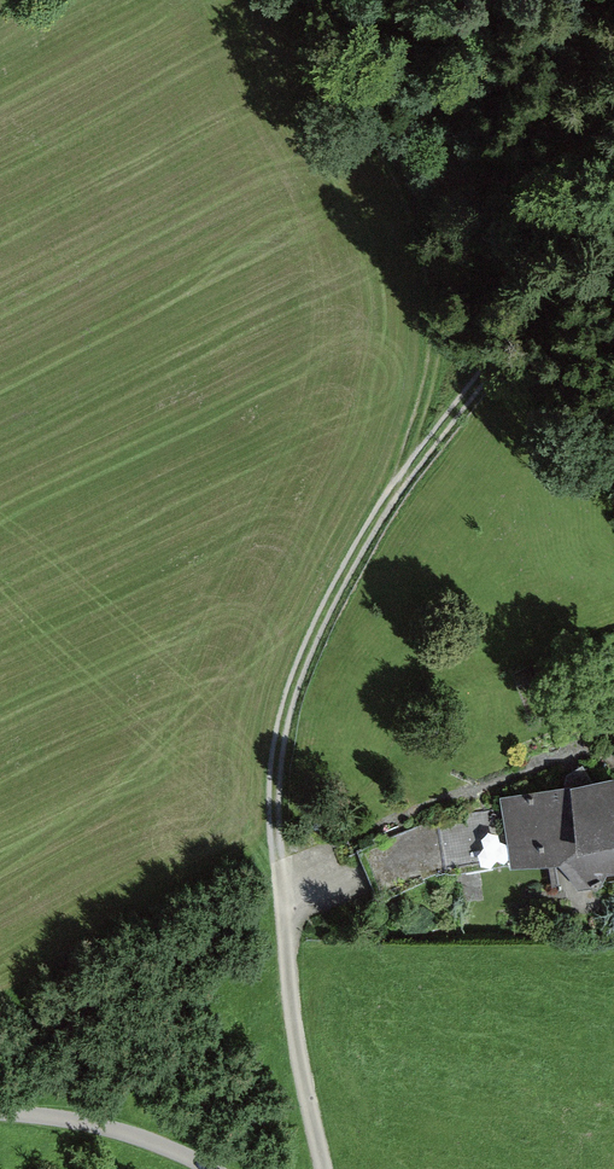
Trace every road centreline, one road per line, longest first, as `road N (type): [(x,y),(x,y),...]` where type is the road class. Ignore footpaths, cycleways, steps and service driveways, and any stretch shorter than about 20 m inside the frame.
road 1 (track): [(322,1168),(286,937),(283,721),(305,654),(393,490),(613,235)]
road 2 (track): [(313,0),(424,299),(427,353),(393,490)]
road 3 (unclassified): [(0,1112),(111,1127),(211,1168)]

